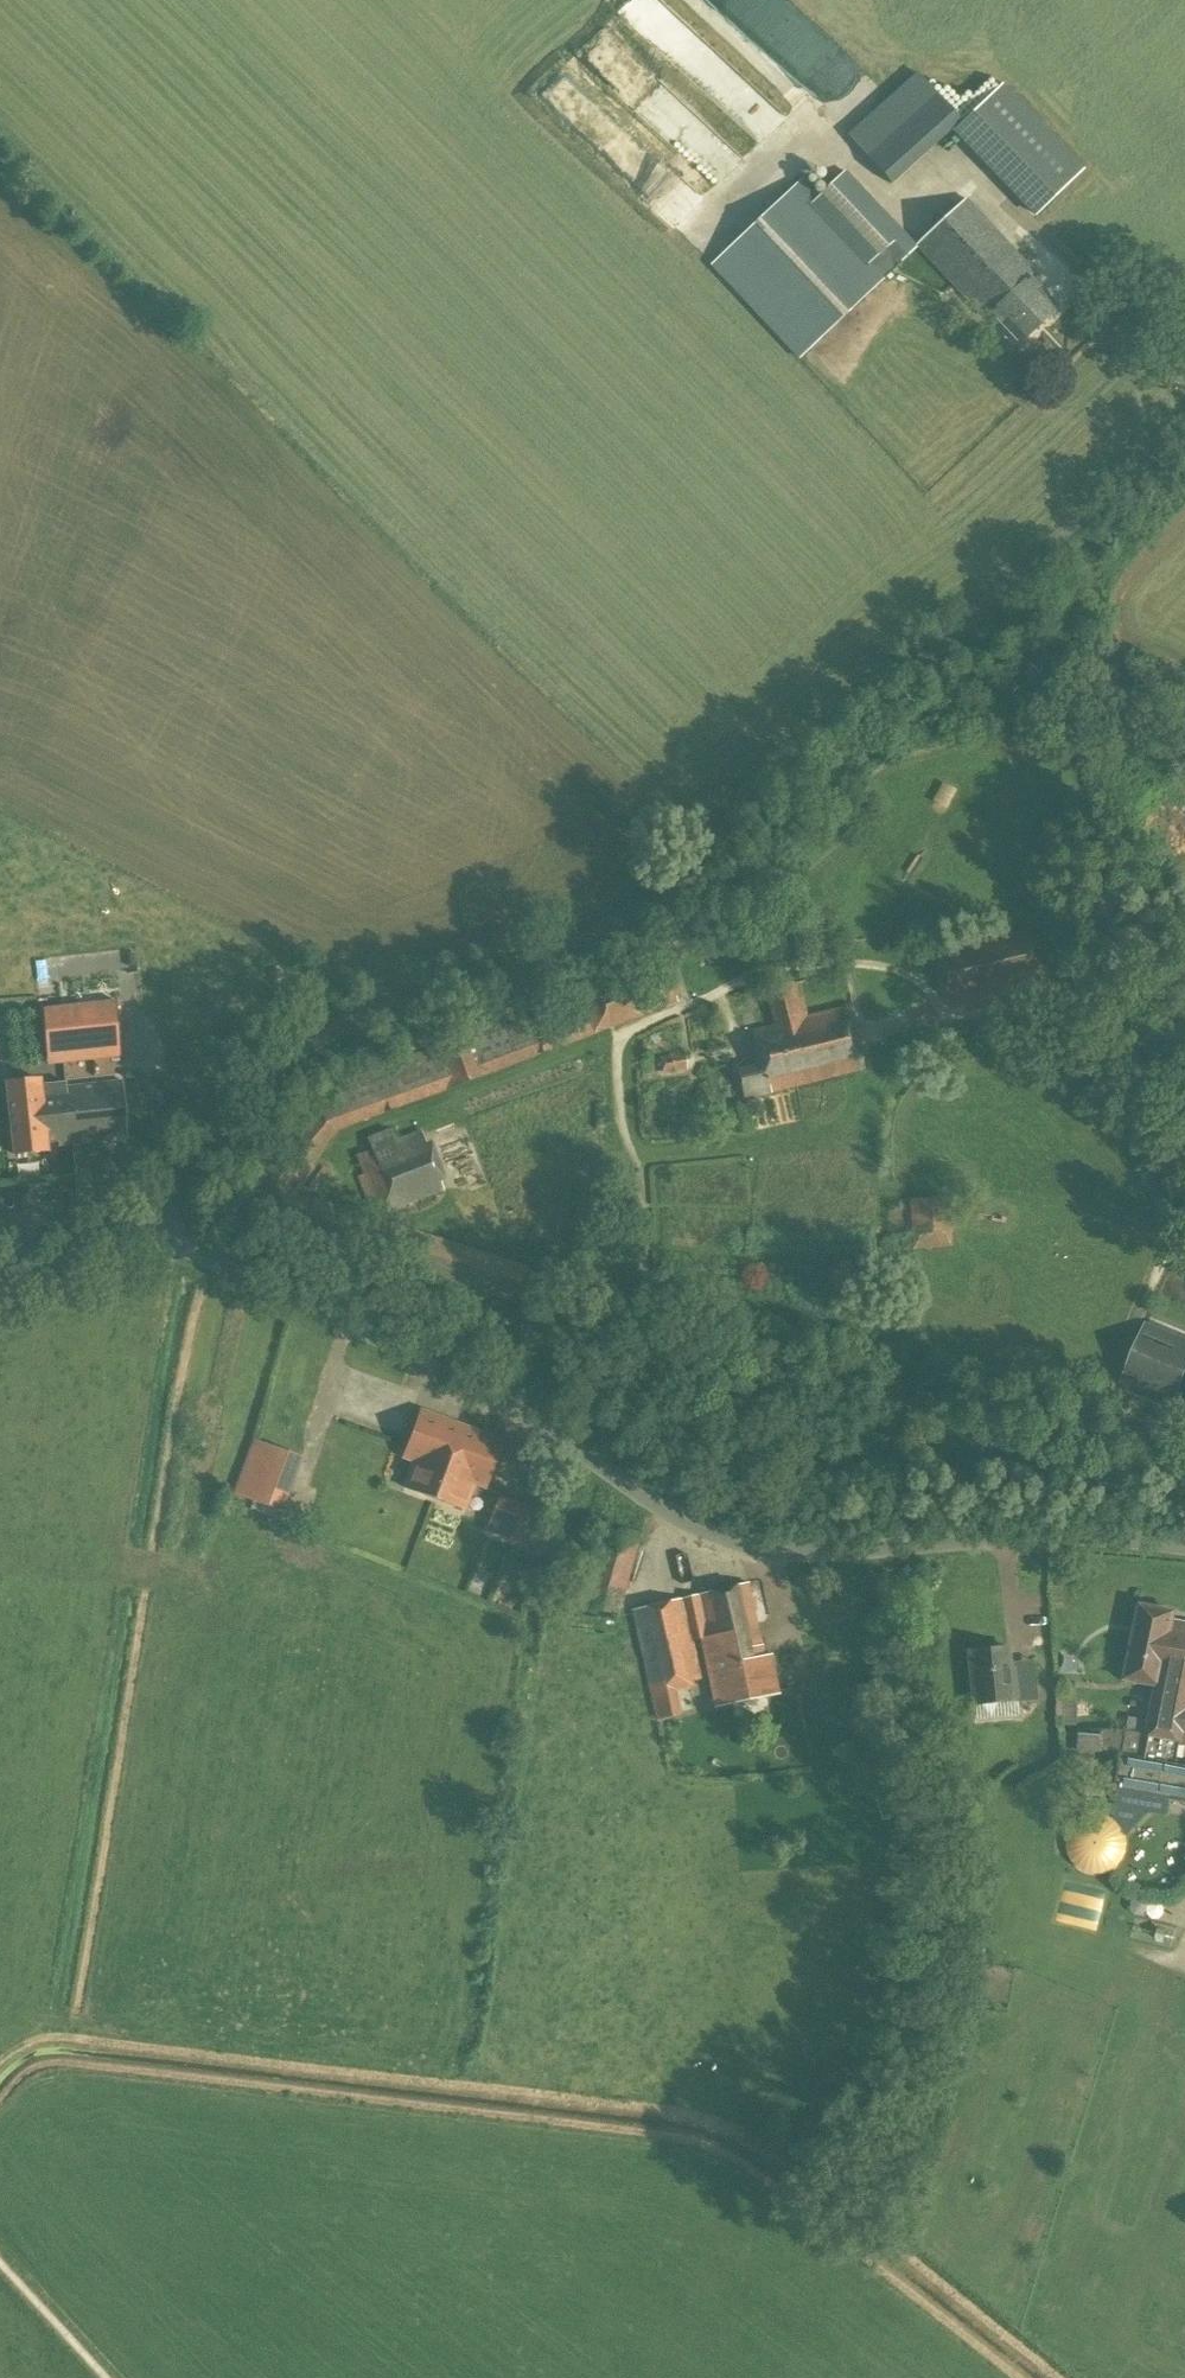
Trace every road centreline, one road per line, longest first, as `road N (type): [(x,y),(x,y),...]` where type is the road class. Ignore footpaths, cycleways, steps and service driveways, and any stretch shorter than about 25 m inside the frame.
road 1 (unclassified): [(148,1241),(198,1156),(309,1041),(531,961),(654,892),(1107,495),(1184,414)]
road 2 (unclassified): [(1184,1544),(1084,1535),(878,1550),(738,1544),(406,1352),(196,1250),(148,1241)]
road 3 (unclassified): [(148,1241),(104,1247),(0,1285)]

